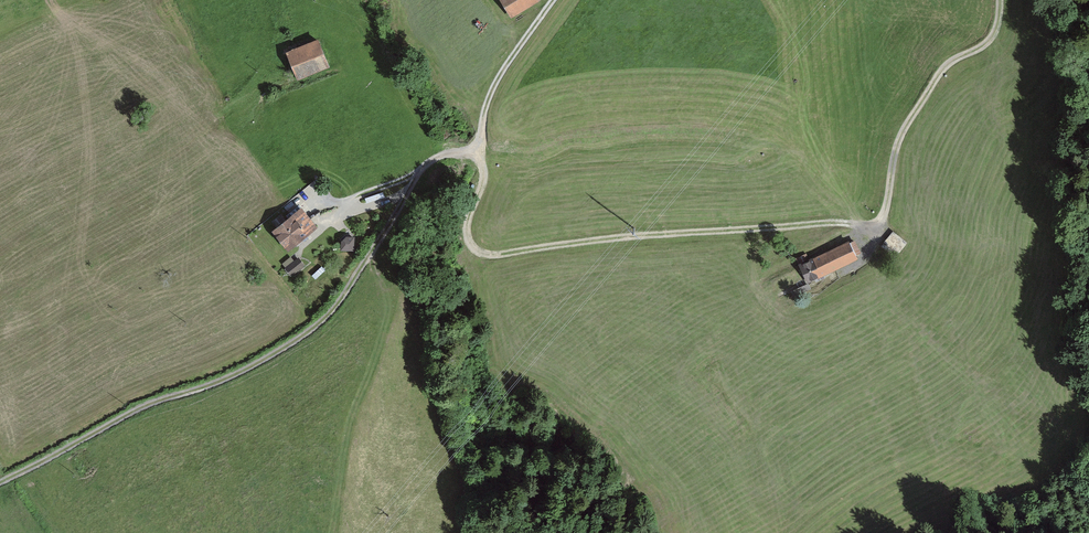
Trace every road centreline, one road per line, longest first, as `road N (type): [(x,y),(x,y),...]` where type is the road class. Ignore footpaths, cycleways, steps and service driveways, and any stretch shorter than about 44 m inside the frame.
road 1 (track): [(481,150),(433,161),(416,179),(357,282),(295,346),(114,423),(0,486)]
road 2 (track): [(481,150),(488,171),(471,235),(492,257),(840,224),(878,231)]
road 3 (track): [(878,231),(909,125),(946,67),(1003,29),(1007,0)]
road 4 (track): [(555,0),(486,105),(481,150)]

